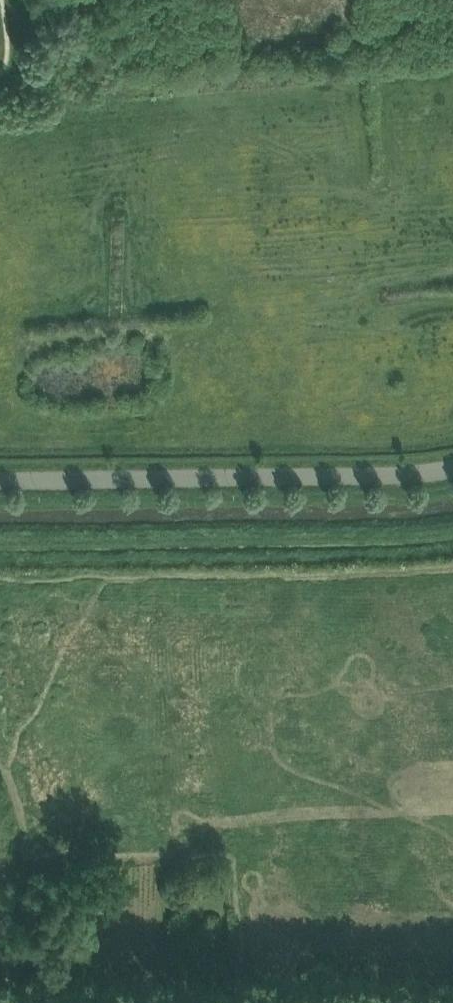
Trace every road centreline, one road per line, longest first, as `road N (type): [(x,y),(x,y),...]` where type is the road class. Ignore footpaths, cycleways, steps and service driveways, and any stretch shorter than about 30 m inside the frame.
road 1 (unclassified): [(0,480),(452,467)]

